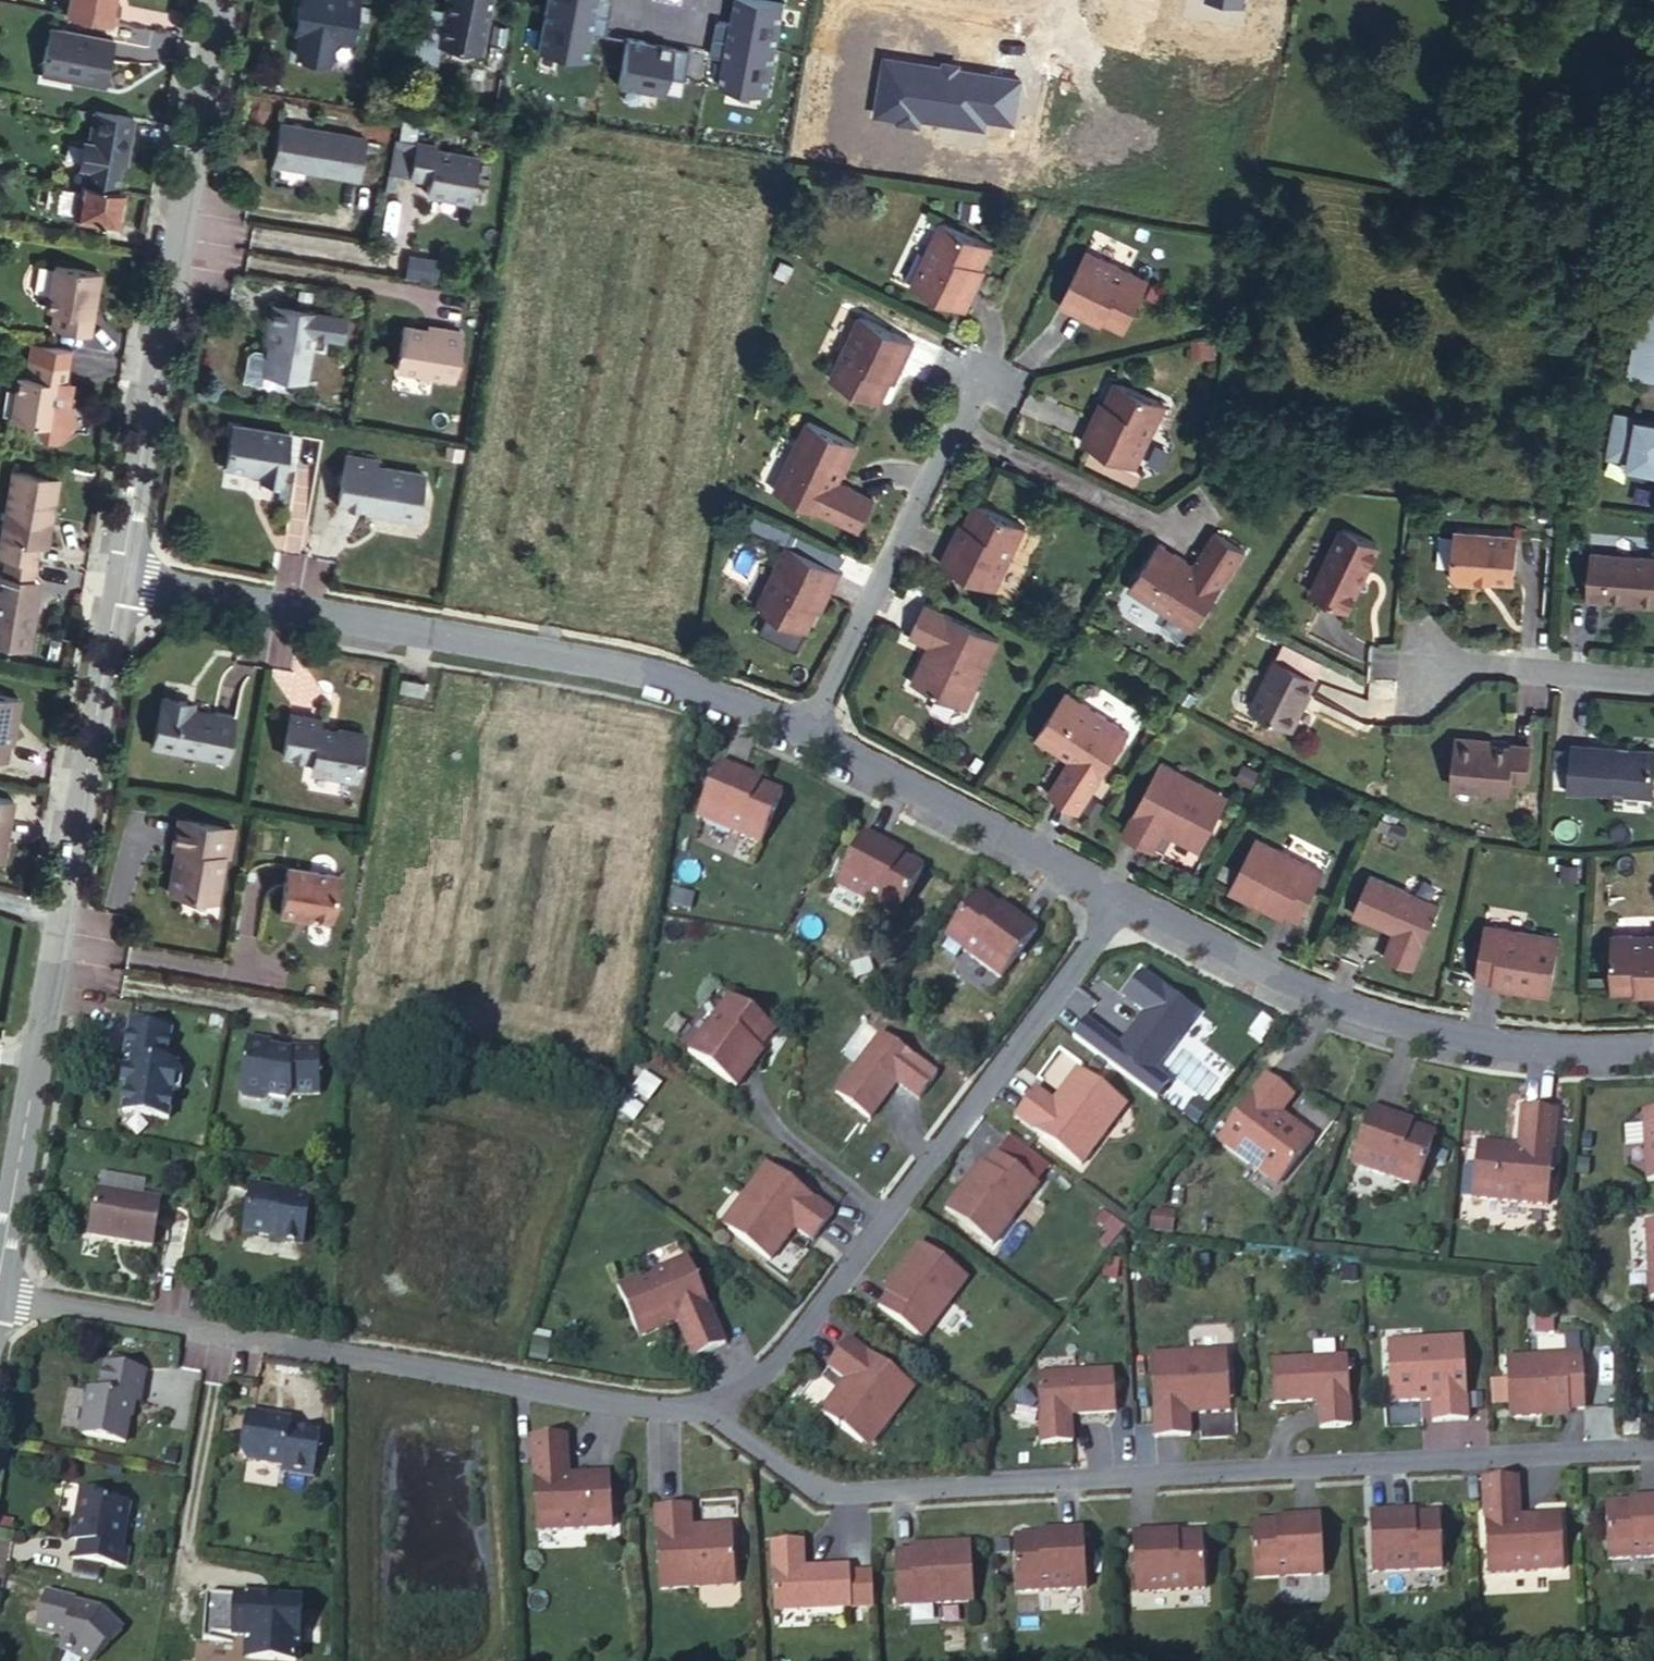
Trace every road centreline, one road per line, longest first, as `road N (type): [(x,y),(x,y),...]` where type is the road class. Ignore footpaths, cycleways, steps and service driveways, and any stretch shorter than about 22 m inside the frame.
road 1 (residential): [(1653,1450),(818,1501),(718,1421)]
road 2 (residential): [(718,1421),(0,1292)]
road 3 (residential): [(120,575),(650,680),(798,733)]
road 4 (residential): [(120,575),(0,1251)]
road 5 (residential): [(1119,900),(718,1421)]
road 6 (residential): [(218,0),(120,575)]
road 7 (residential): [(1119,900),(1314,999),(1542,1050),(1653,1047)]
road 8 (residential): [(798,733),(979,367)]
road 9 (residential): [(798,733),(1119,900)]
road 10 (residential): [(1653,682),(1428,662)]
road 11 (residential): [(625,0),(623,16),(698,30),(705,0)]

